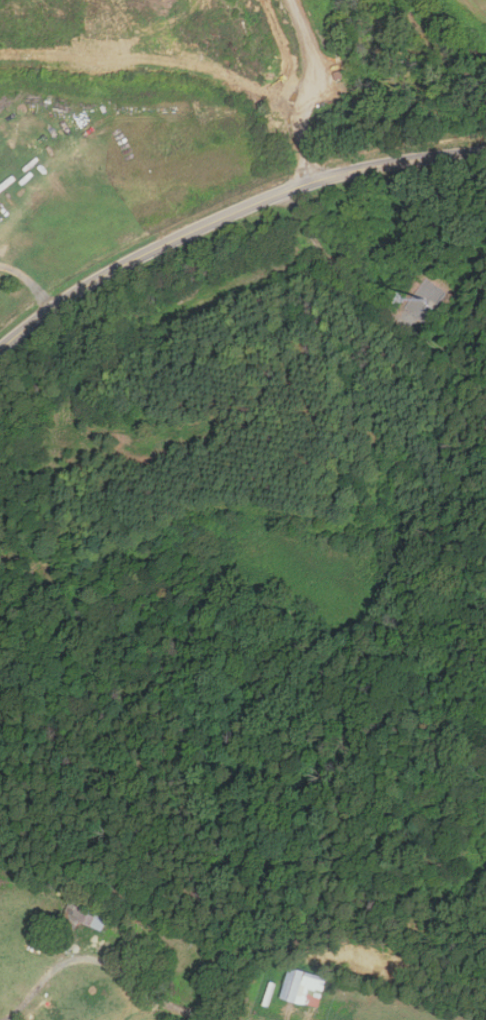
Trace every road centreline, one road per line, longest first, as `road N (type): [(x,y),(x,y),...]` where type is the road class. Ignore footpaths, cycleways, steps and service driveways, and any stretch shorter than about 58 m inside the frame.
road 1 (tertiary): [(0,351),(102,277),(284,192),(391,163),(485,152)]

